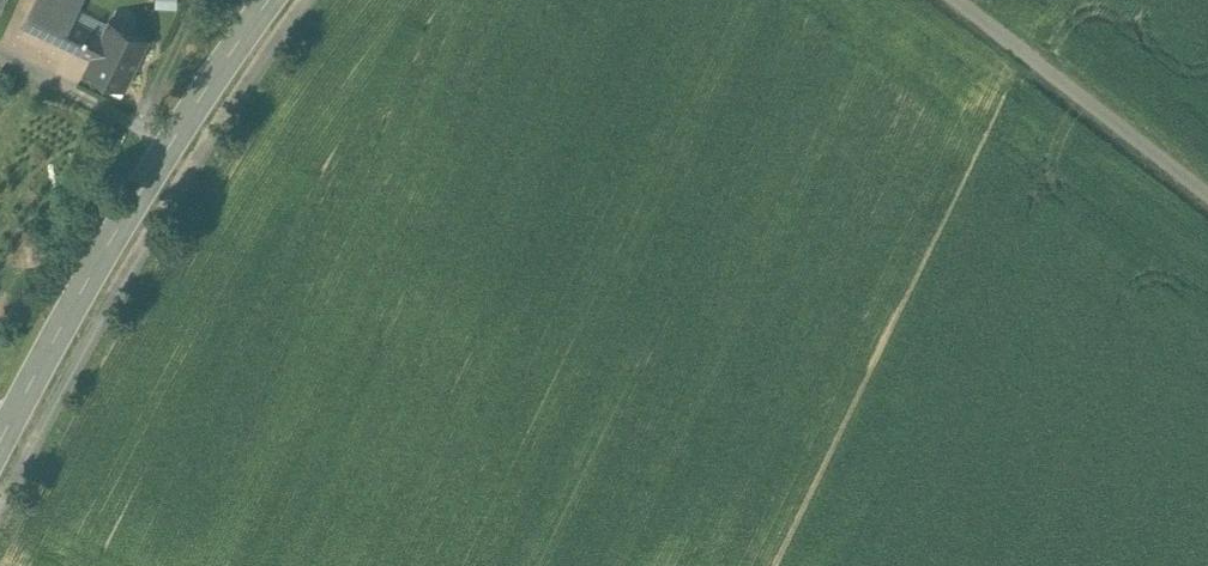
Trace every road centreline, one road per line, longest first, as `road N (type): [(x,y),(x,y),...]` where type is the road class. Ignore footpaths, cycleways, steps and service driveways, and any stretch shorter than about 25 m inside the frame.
road 1 (secondary): [(269,0),(168,139),(0,452)]
road 2 (unclassified): [(1207,196),(955,0)]

